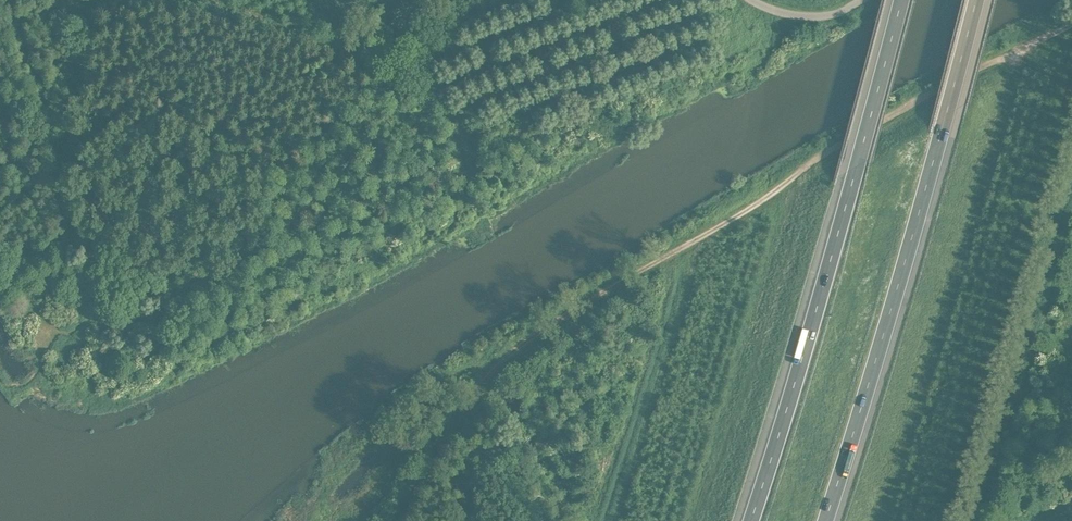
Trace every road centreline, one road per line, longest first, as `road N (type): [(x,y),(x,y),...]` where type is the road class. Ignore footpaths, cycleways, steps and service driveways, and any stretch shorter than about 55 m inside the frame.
road 1 (track): [(1071,16),(918,100),(536,331),(470,399),(390,520)]
road 2 (motorway): [(824,520),(976,0)]
road 3 (motorway): [(901,0),(751,520)]
road 4 (unclassified): [(866,0),(810,17),(751,0)]

